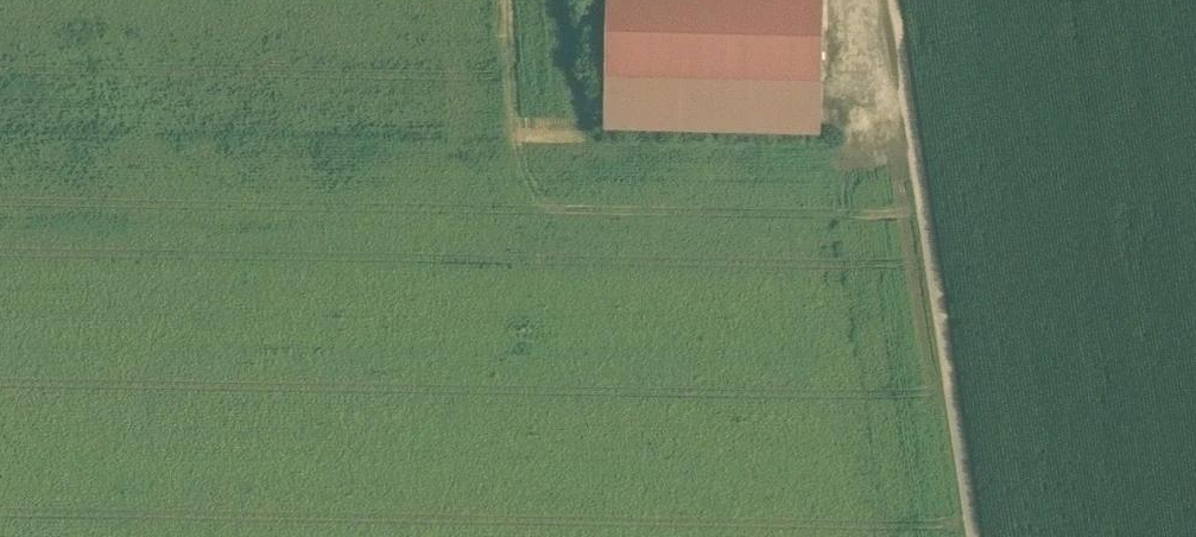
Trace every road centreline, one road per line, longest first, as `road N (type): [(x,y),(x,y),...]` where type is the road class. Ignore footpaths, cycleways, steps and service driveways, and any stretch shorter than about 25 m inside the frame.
road 1 (unclassified): [(895,0),(977,536)]

